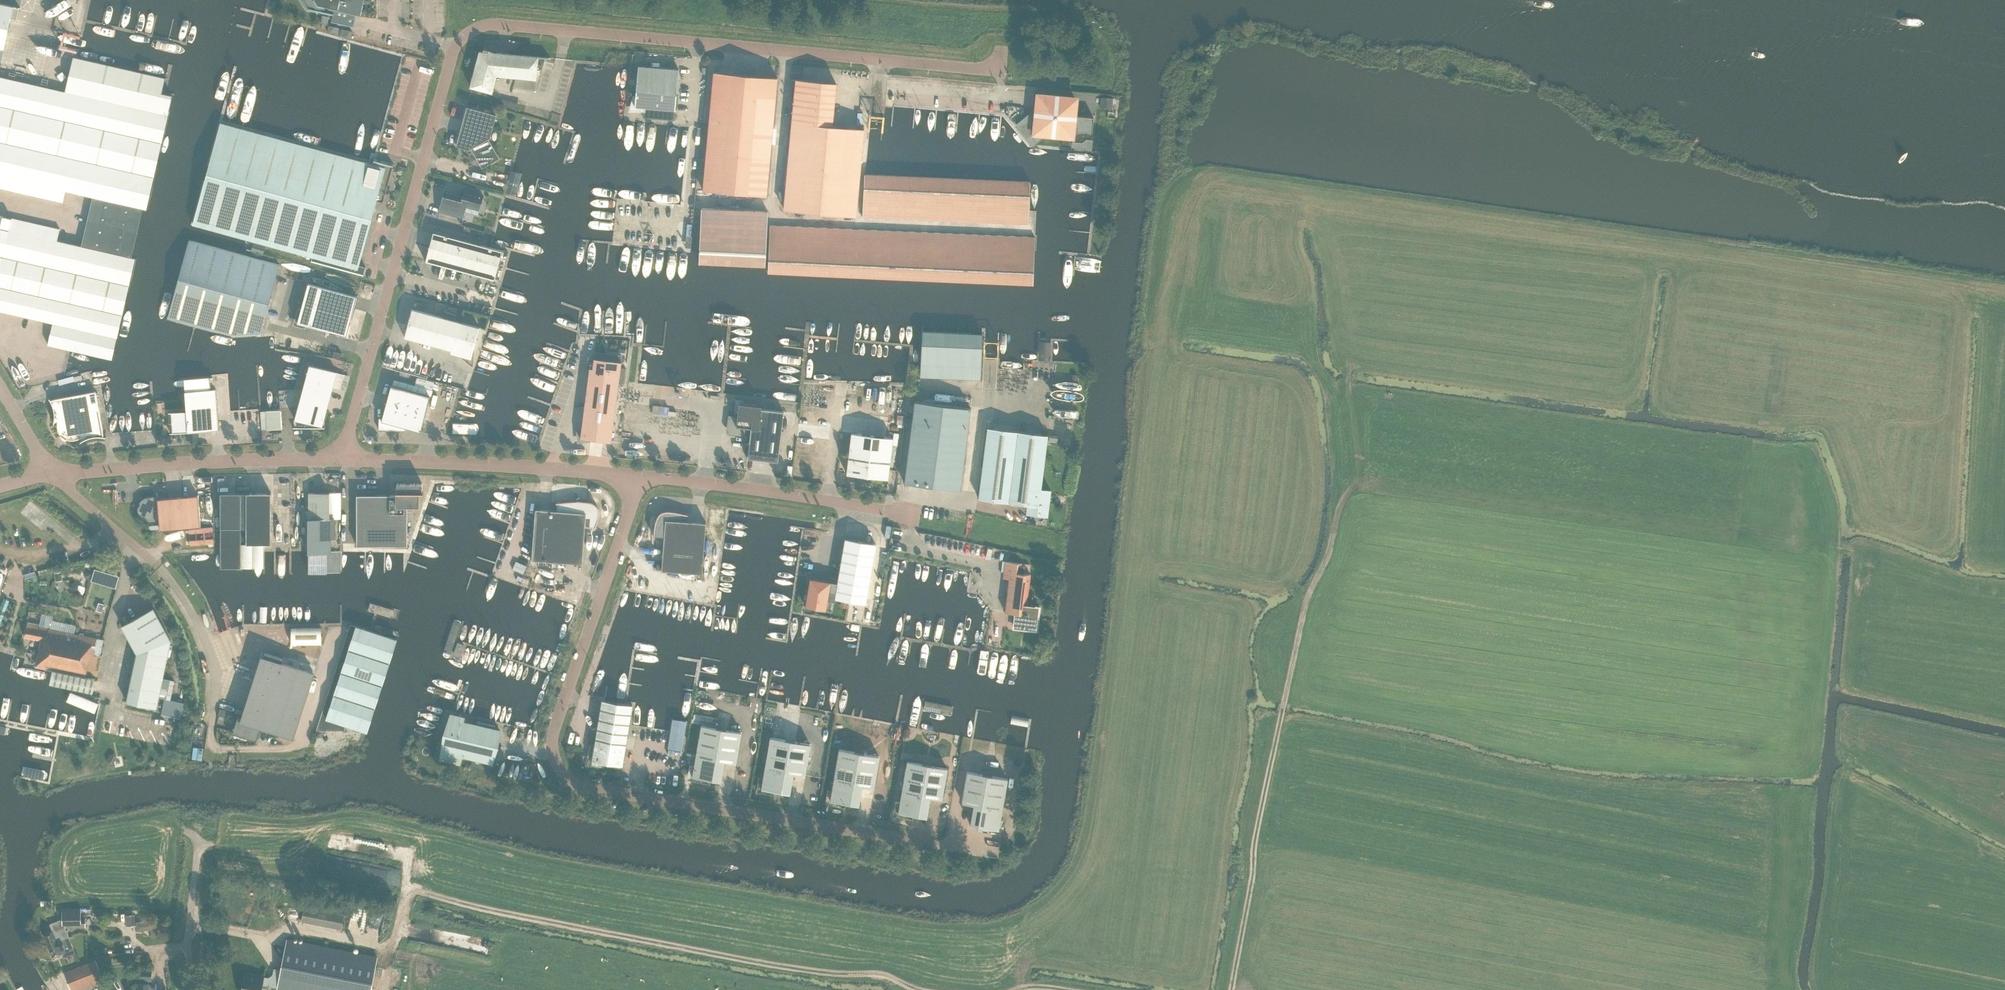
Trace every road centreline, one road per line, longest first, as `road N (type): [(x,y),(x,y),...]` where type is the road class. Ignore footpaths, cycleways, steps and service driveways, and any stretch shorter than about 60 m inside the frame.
road 1 (unclassified): [(346,459),(449,56),(464,38),(489,25),(999,74),(1001,51)]
road 2 (unclassified): [(934,843),(587,788),(563,772),(554,733),(626,523),(633,475)]
road 3 (track): [(375,946),(391,949),(406,888),(824,973),(888,976),(918,989)]
road 4 (track): [(1232,989),(1294,645),(1342,489)]
road 5 (unclassified): [(214,714),(210,661),(184,599),(158,565),(55,475)]
road 6 (unclassified): [(346,459),(55,475)]
road 7 (unclassified): [(633,475),(346,459)]
road 8 (unclassified): [(912,514),(633,475)]
road 9 (unclassified): [(190,989),(186,948),(197,844),(186,831)]

